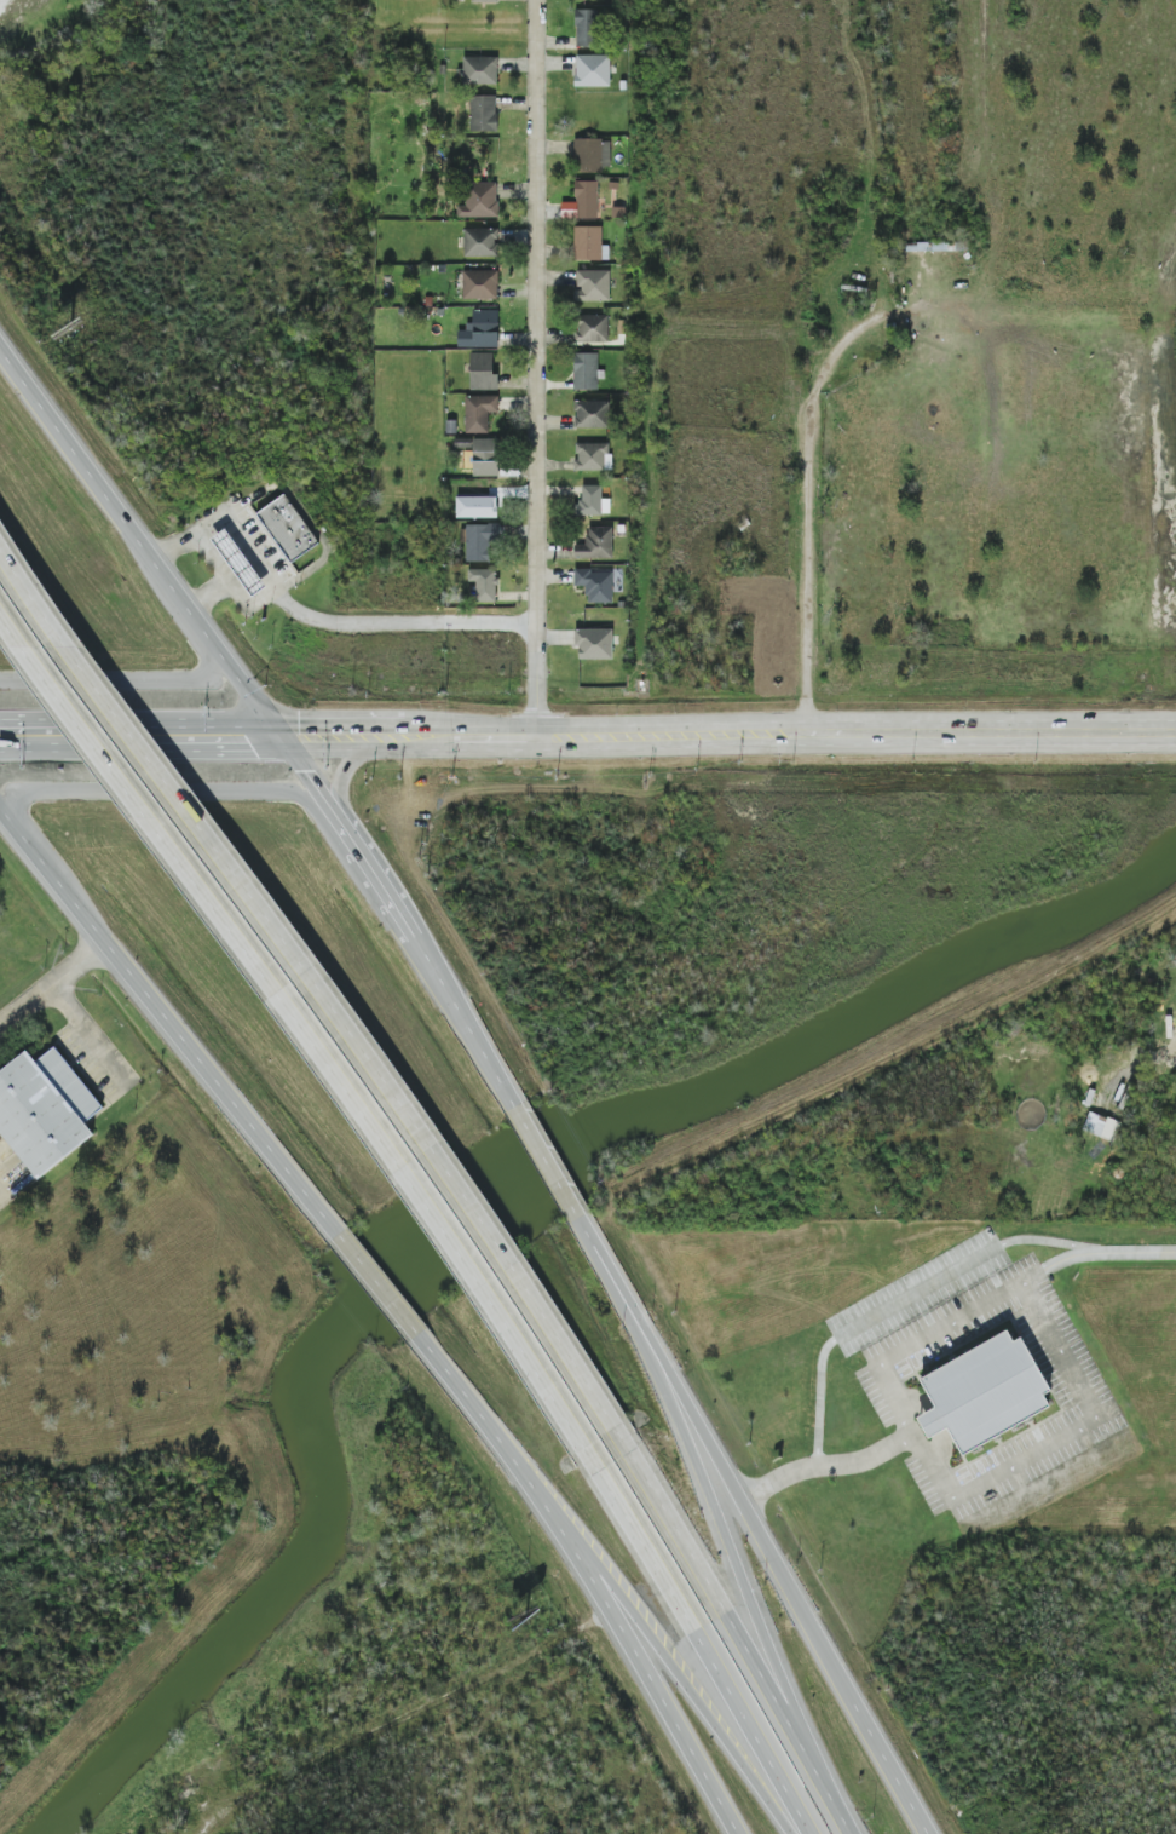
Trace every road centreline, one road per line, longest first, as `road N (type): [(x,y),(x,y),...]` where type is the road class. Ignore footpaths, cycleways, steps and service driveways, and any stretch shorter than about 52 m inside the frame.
road 1 (motorway): [(616,1431),(431,1151),(63,646),(0,547)]
road 2 (motorway): [(0,608),(400,1171),(584,1450)]
road 3 (secondary): [(514,1104),(281,734),(171,594),(0,348)]
road 4 (residential): [(540,734),(536,0)]
road 5 (secondary): [(420,1340),(532,1485),(741,1833)]
road 6 (motorway): [(860,1833),(630,1309)]
road 7 (secondary): [(0,804),(338,1234)]
road 8 (motorway): [(856,1833),(616,1431)]
road 9 (secondary): [(855,1704),(630,1309)]
road 10 (motorway): [(584,1450),(817,1833)]
road 11 (motorway): [(532,1485),(690,1684),(789,1833)]
road 12 (secondary): [(358,852),(309,800),(288,790),(34,790),(19,798),(13,824)]
road 13 (primary): [(1175,731),(808,732)]
road 14 (primary): [(281,734),(0,734)]
road 15 (primary): [(808,732),(540,734)]
road 16 (secondary): [(0,680),(196,677),(209,665),(202,634)]
road 17 (primary): [(358,852),(341,788),(354,760),(461,734)]
road 18 (secondary): [(927,1833),(855,1704)]
road 19 (secondary): [(338,1234),(420,1340)]
road 20 (primary): [(413,734),(281,734)]
road 21 (secondary): [(578,1217),(514,1104)]

